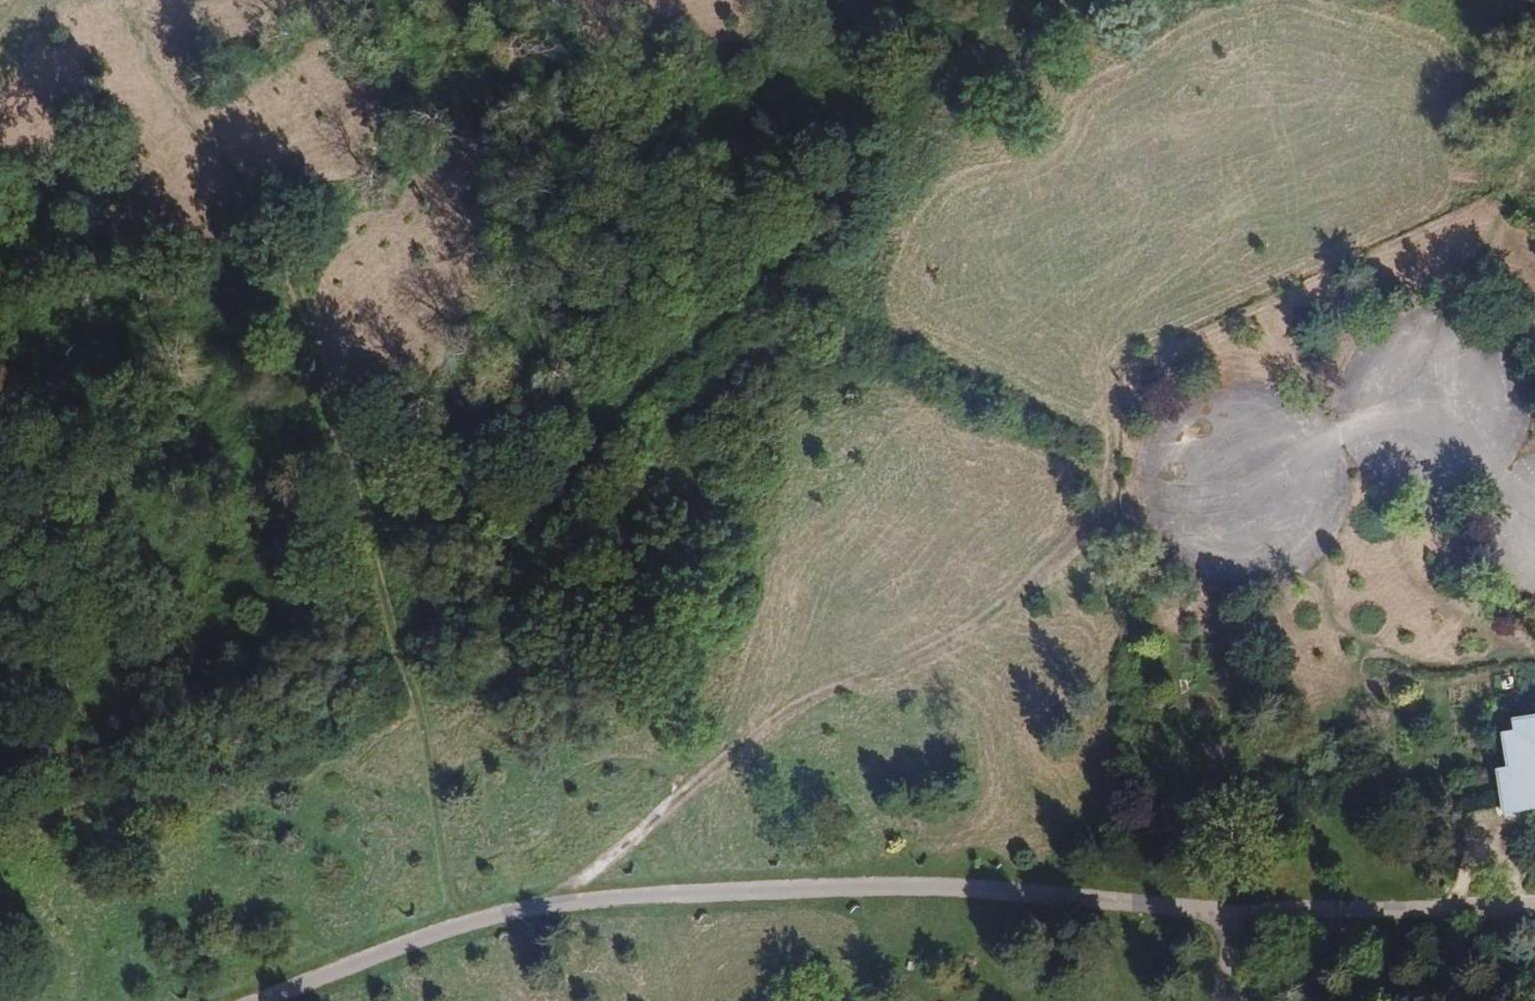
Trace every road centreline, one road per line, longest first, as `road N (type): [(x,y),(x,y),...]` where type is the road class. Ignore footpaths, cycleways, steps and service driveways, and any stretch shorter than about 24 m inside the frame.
road 1 (track): [(311,379),(444,894),(447,934)]
road 2 (track): [(311,379),(274,463),(258,551),(240,572),(46,567),(0,558)]
road 3 (track): [(135,0),(254,219),(311,379)]

